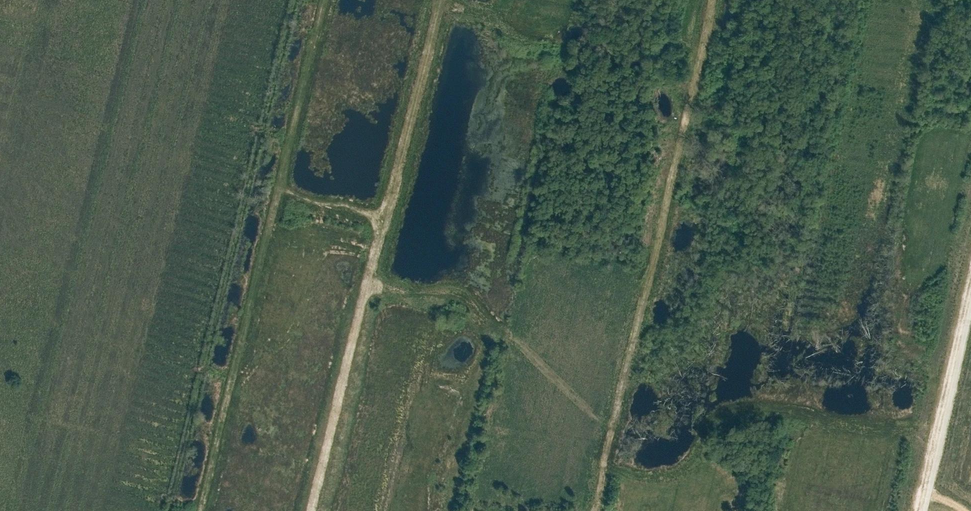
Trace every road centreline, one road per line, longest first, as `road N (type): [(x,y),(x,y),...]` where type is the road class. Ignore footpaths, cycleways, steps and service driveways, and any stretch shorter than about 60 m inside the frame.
road 1 (track): [(920,495),(970,270)]

